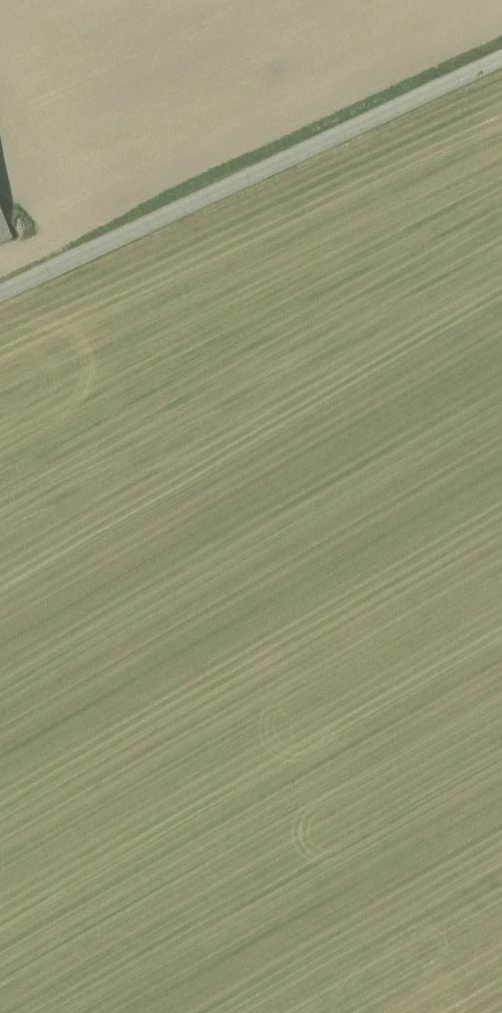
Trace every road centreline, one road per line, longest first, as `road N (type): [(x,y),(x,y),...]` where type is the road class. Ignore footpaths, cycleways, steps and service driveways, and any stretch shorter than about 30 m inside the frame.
road 1 (unclassified): [(0,297),(501,61)]

